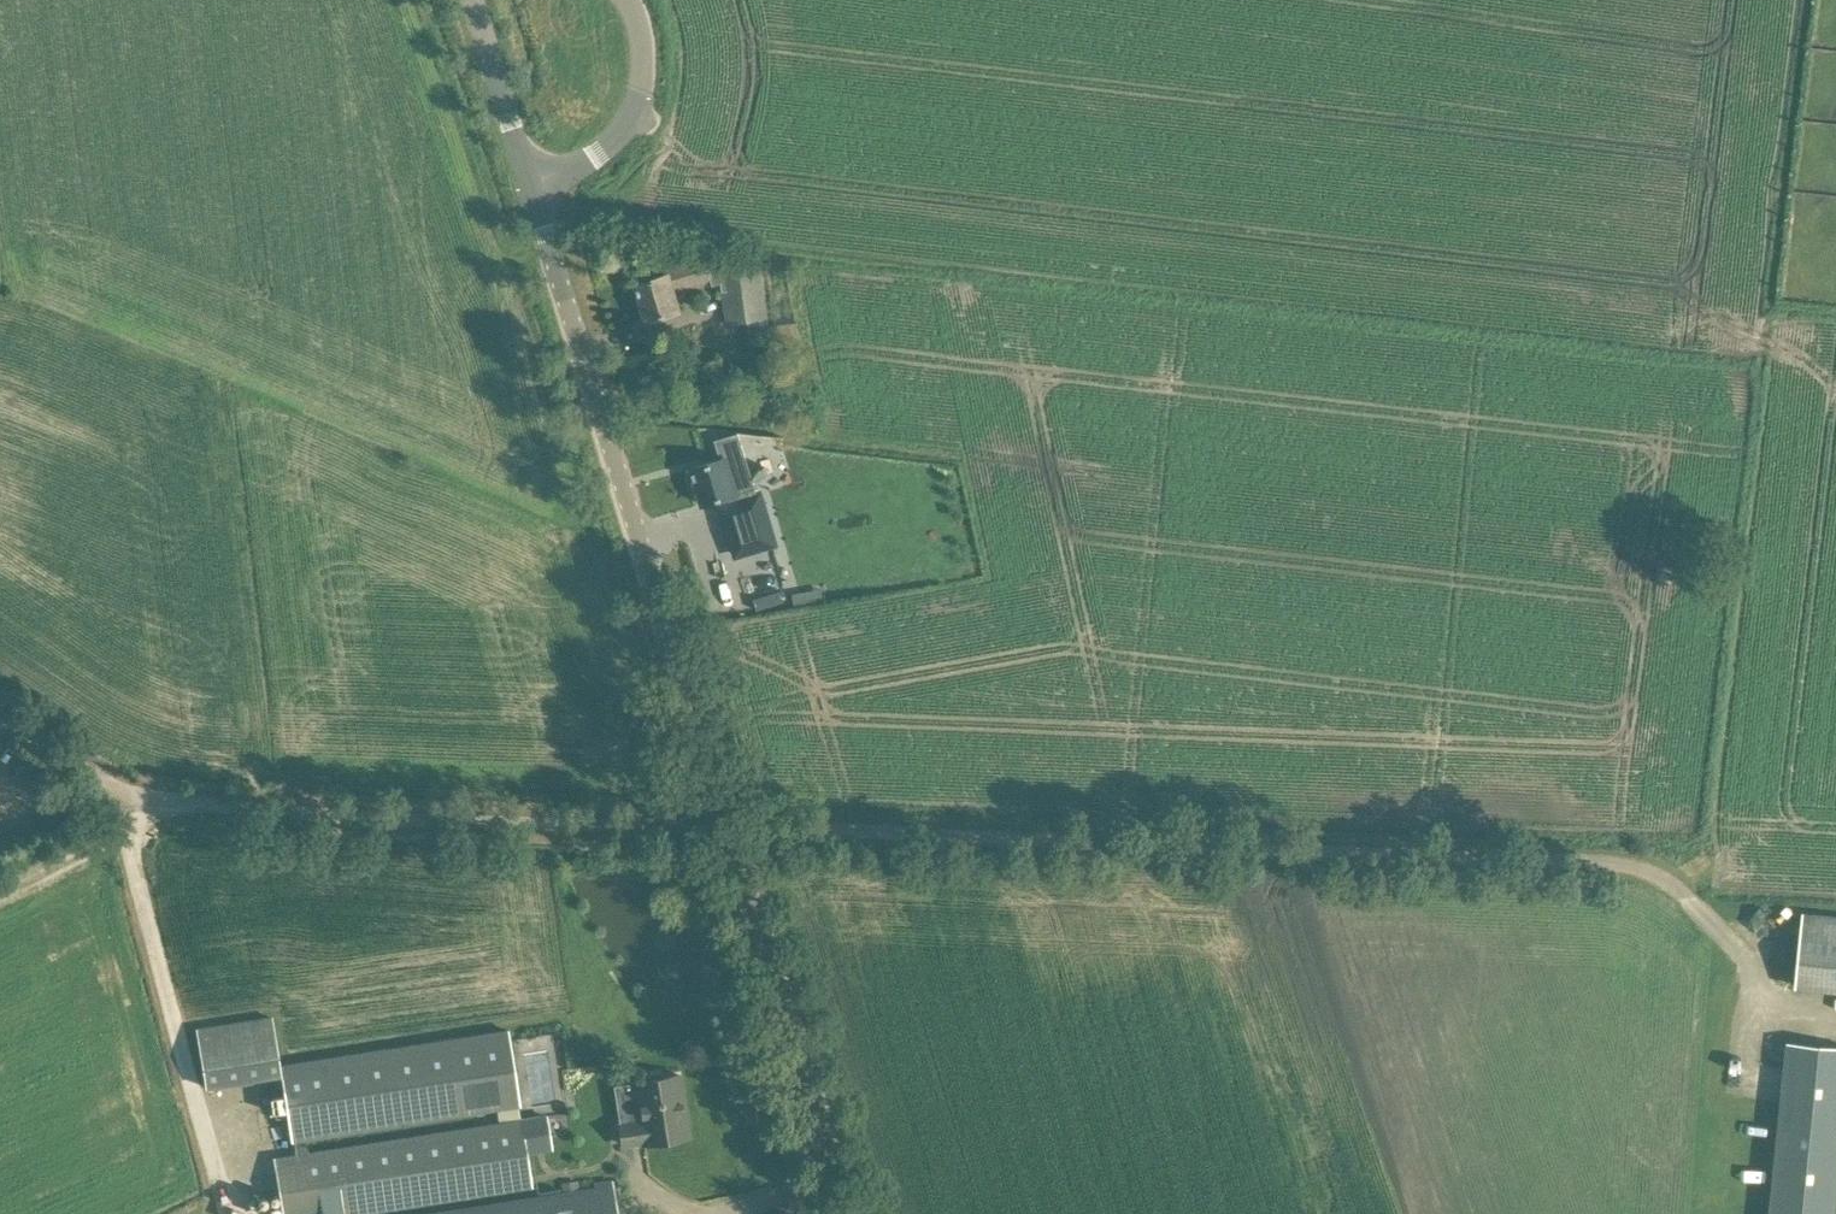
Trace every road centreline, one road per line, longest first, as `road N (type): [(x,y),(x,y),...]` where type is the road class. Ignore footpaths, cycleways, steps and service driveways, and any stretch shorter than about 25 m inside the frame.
road 1 (unclassified): [(721,833),(190,802),(140,791),(69,759),(0,710)]
road 2 (unclassified): [(721,833),(532,198)]
road 3 (unclassified): [(841,1213),(721,833)]
road 4 (unclassified): [(532,198),(621,133),(636,105),(642,47),(628,0)]
road 5 (unclassified): [(532,198),(470,0)]

